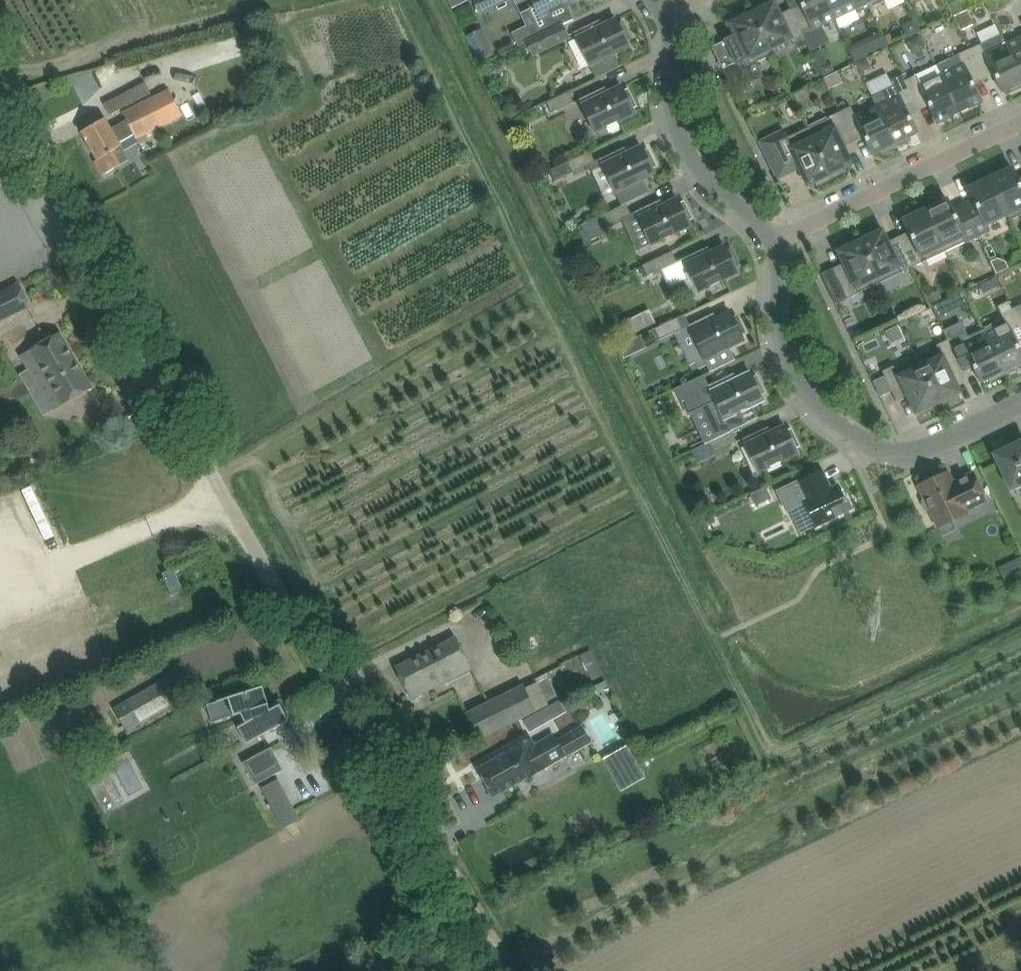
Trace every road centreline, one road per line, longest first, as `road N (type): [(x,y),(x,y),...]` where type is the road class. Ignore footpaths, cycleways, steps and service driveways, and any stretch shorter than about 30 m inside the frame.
road 1 (unclassified): [(503,970),(0,103)]
road 2 (residential): [(1020,403),(907,455),(865,442),(818,410),(795,378),(780,336),(776,240)]
road 3 (residential): [(776,240),(1020,122)]
road 4 (residential): [(776,240),(688,152),(671,99),(664,12)]

